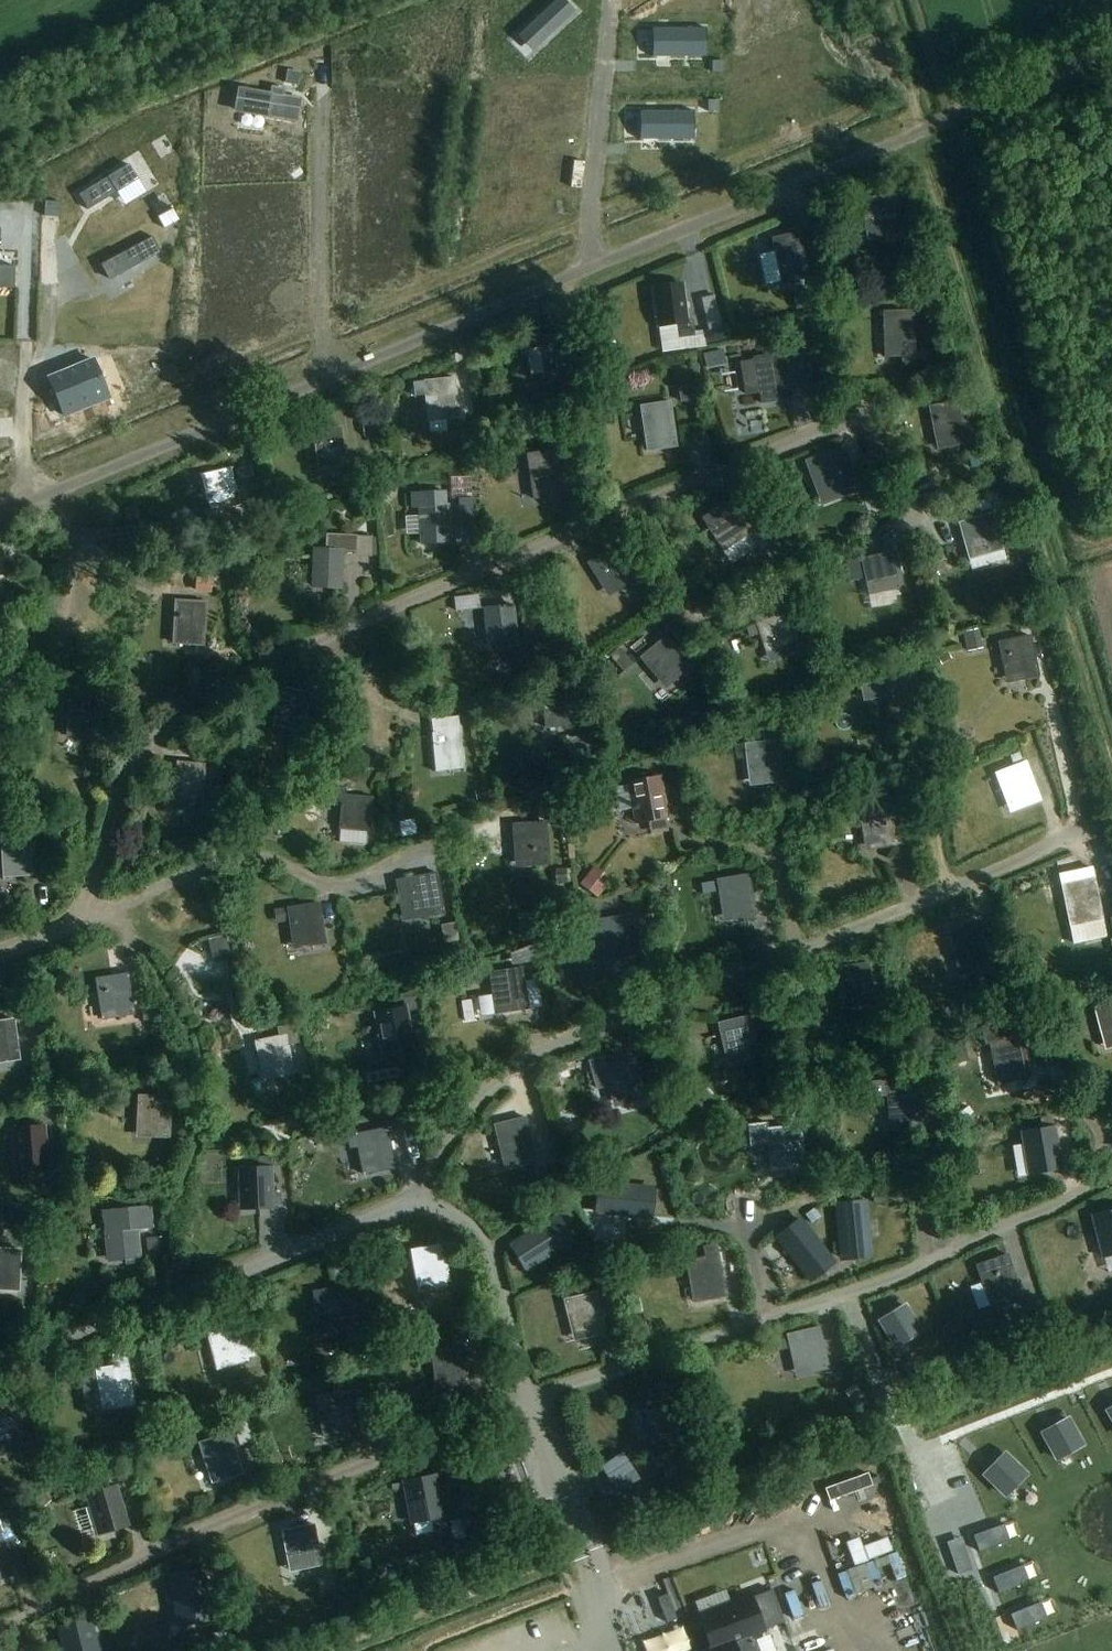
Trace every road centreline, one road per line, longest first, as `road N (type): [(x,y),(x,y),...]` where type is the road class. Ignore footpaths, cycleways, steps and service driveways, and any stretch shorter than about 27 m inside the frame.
road 1 (track): [(1111,51),(922,131)]

